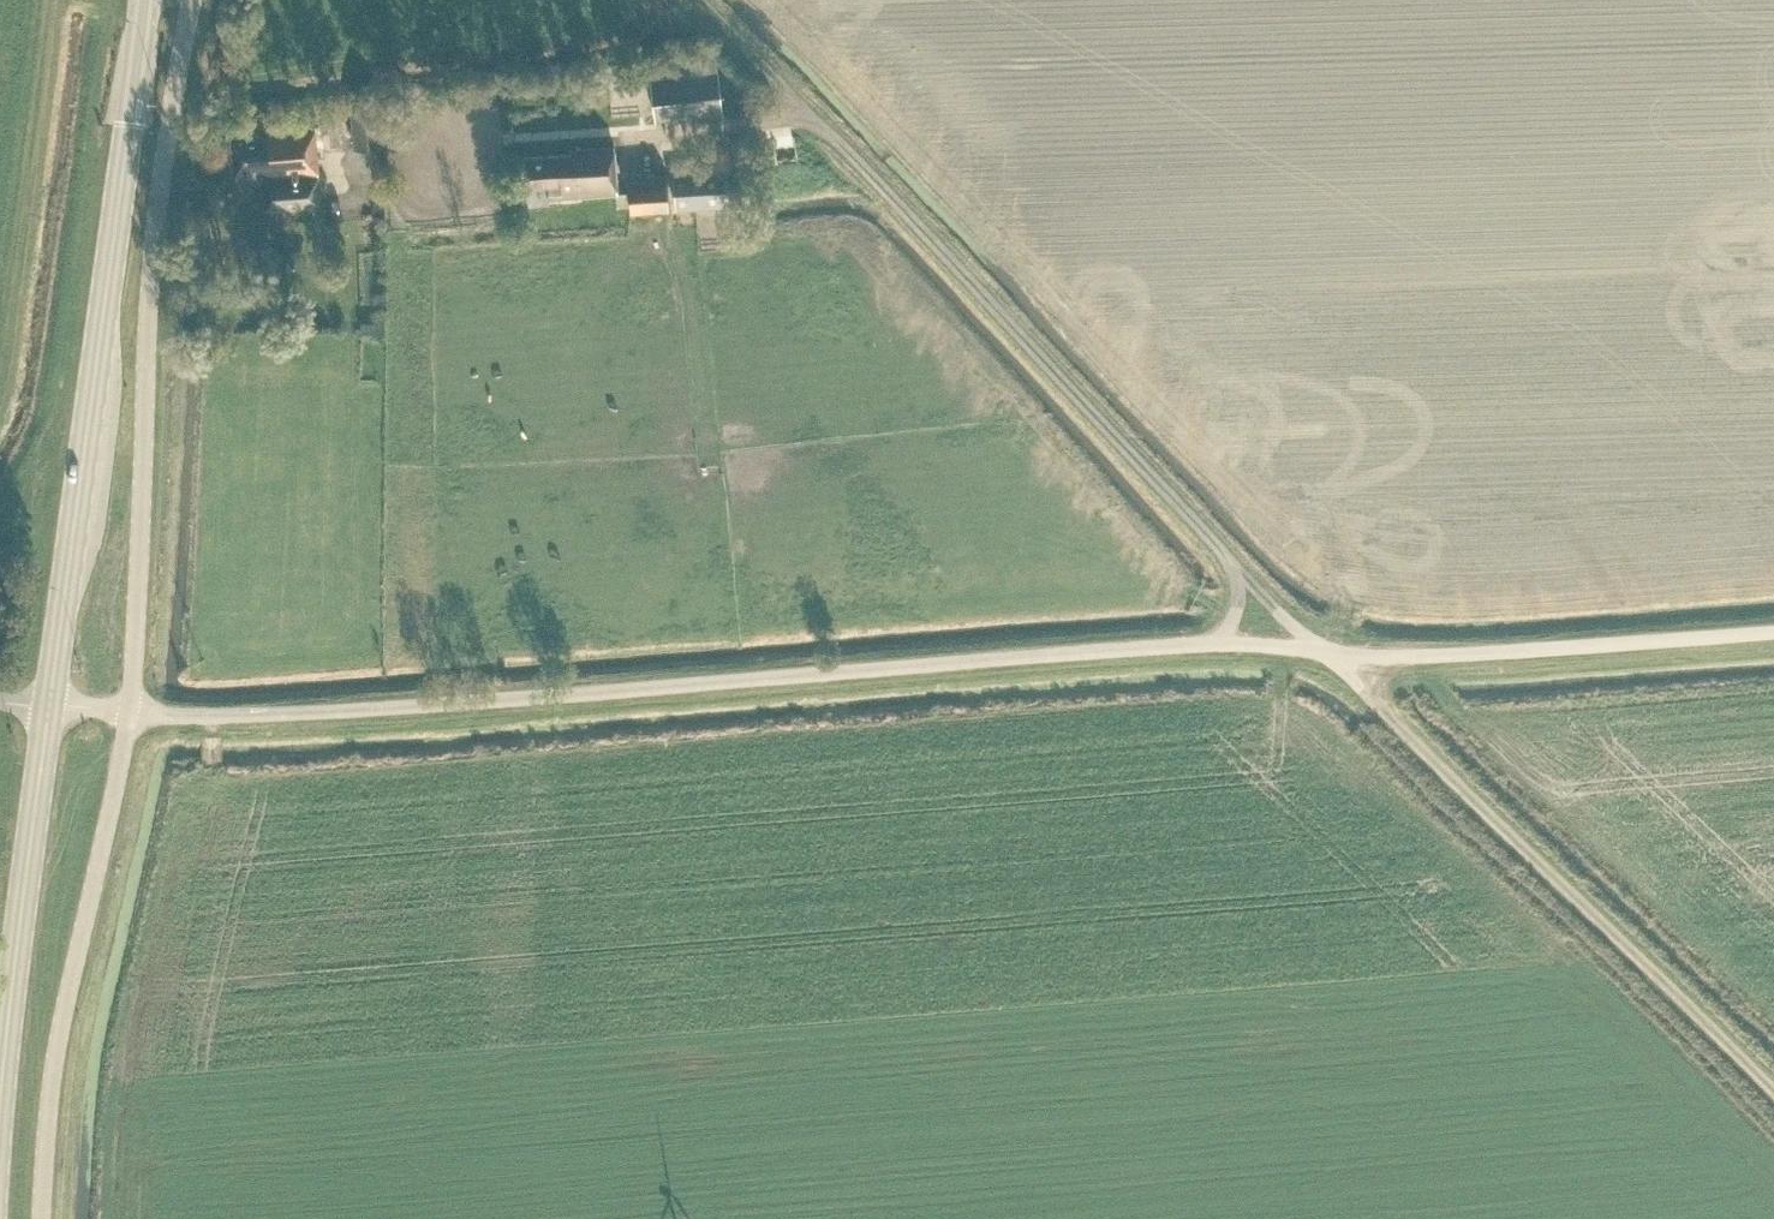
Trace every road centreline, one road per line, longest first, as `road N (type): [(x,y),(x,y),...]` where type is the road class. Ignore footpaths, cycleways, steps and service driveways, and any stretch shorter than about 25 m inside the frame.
road 1 (unclassified): [(133,711),(395,706),(1154,644),(1432,653),(1773,630)]
road 2 (track): [(699,0),(1289,622),(1773,1089)]
road 3 (unclassified): [(133,711),(150,285),(191,0)]
road 4 (primary): [(48,704),(149,0)]
road 5 (unclassified): [(41,1218),(55,1064),(133,711)]
road 6 (primary): [(0,1197),(48,704)]

